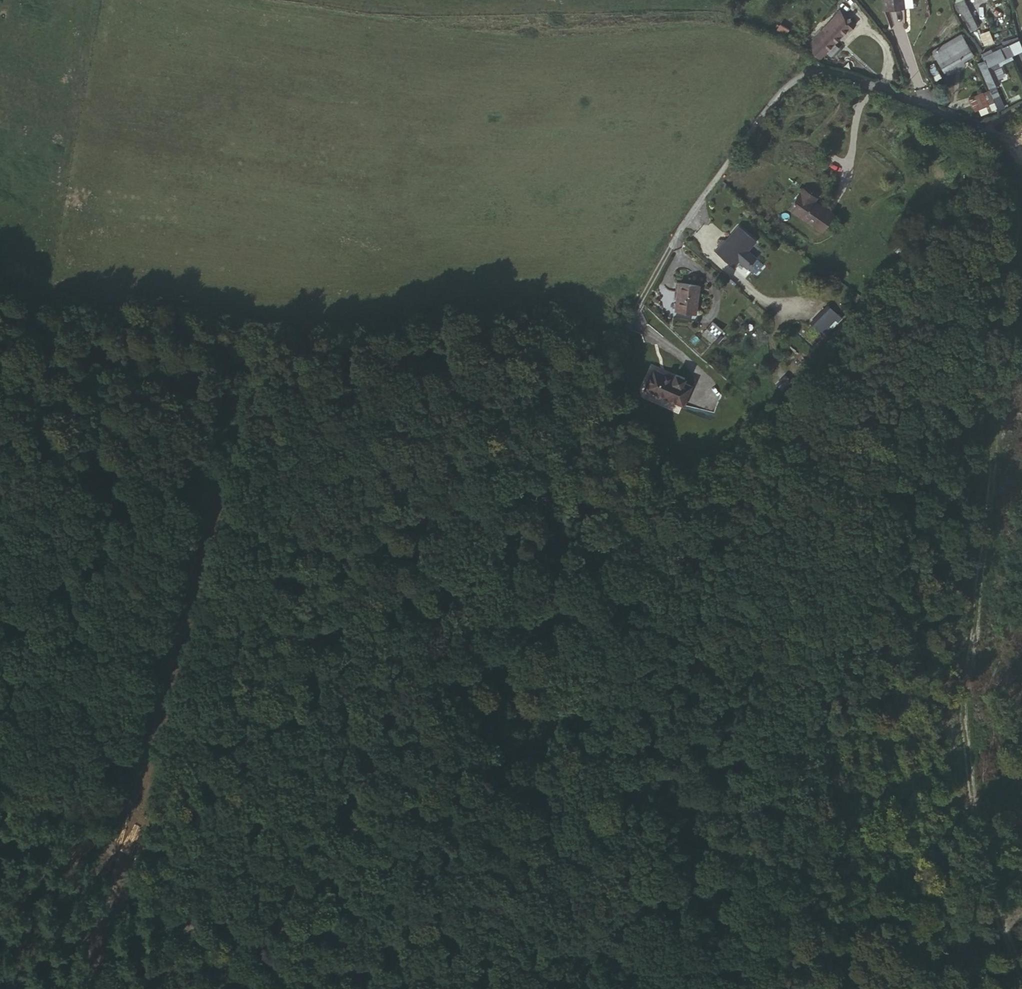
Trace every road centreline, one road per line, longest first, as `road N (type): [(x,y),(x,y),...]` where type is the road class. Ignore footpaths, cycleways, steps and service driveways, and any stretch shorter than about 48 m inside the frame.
road 1 (track): [(638,300),(543,447),(428,573),(380,639),(299,700),(243,705),(159,730),(99,764),(0,777)]
road 2 (residential): [(638,300),(684,224),(799,74),(839,72),(989,129),(1021,108)]
road 3 (track): [(0,811),(45,825),(146,891),(199,899),(256,963),(266,988)]

